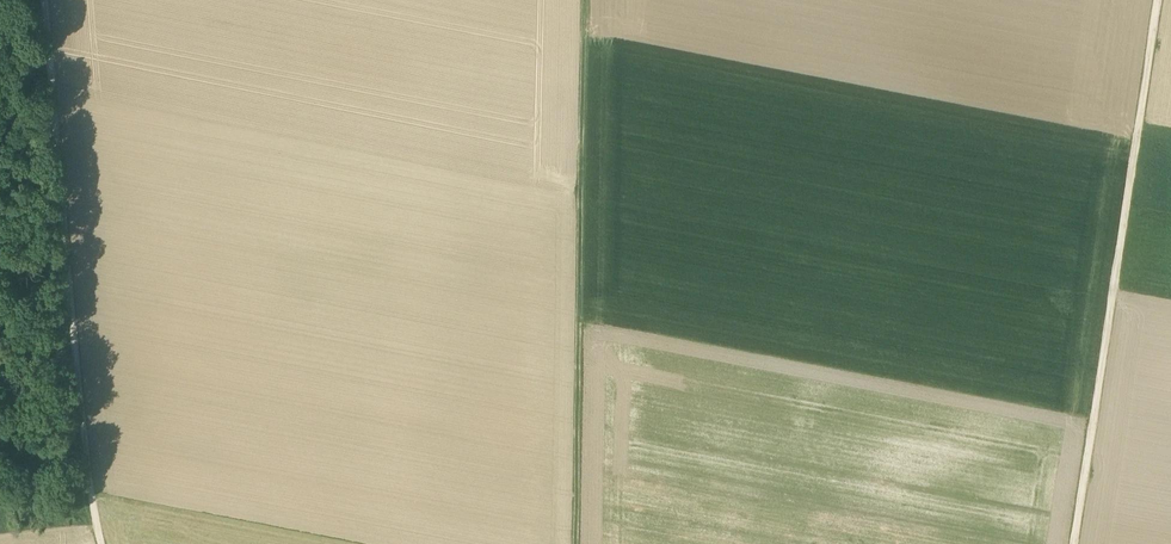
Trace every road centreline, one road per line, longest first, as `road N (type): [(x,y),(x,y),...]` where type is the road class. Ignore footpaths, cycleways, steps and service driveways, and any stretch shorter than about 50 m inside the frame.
road 1 (track): [(1074,543),(1155,0)]
road 2 (track): [(98,543),(78,414),(41,0)]
road 3 (track): [(573,543),(583,0)]

